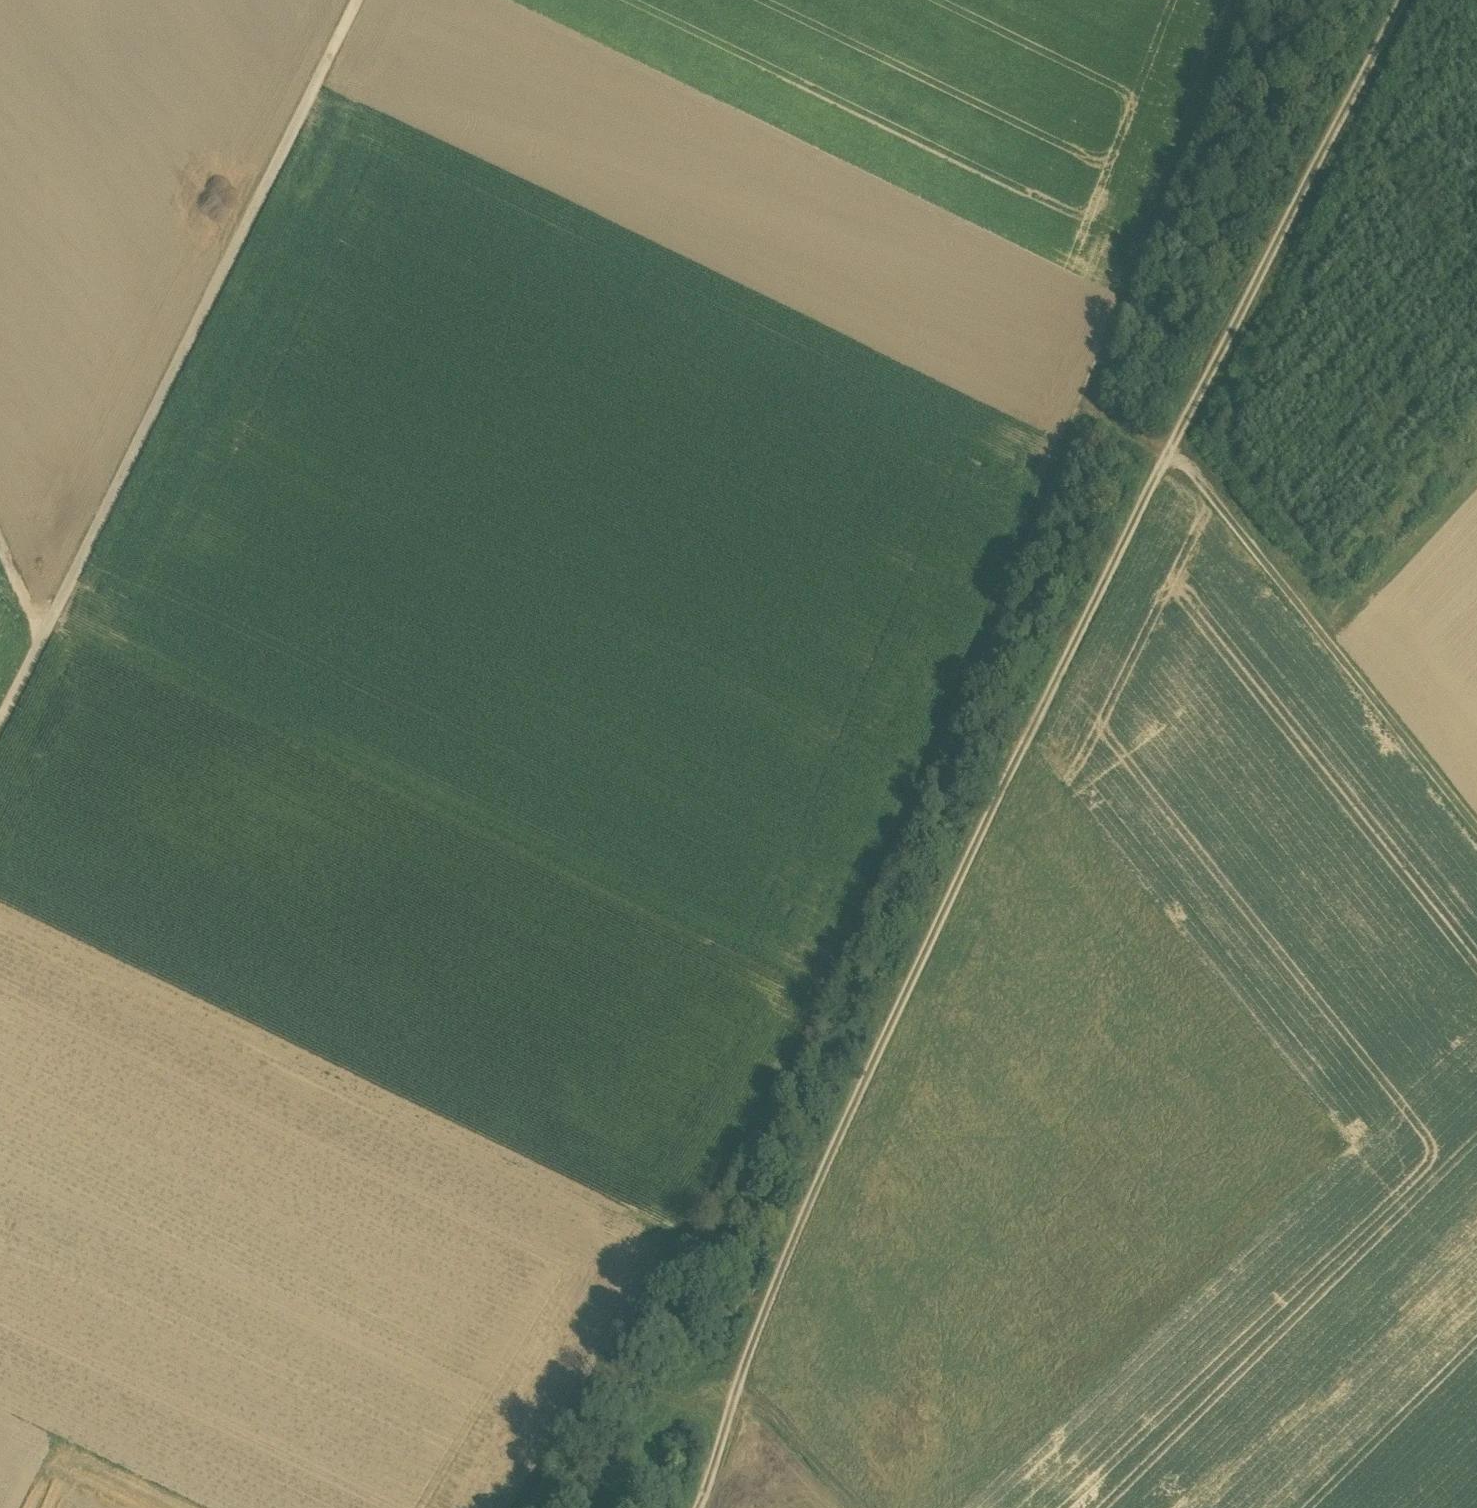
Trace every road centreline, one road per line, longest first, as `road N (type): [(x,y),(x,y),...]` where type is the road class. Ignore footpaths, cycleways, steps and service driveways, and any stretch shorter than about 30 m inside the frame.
road 1 (track): [(1402,0),(985,831),(803,1224),(694,1507)]
road 2 (track): [(1084,405),(824,996),(518,1507)]
road 3 (track): [(1241,0),(1084,405),(1172,451),(1476,832)]
road 4 (track): [(358,0),(0,723)]
road 5 (track): [(603,1361),(634,1380),(737,1399),(839,1507)]
road 6 (track): [(1313,627),(1476,463)]

